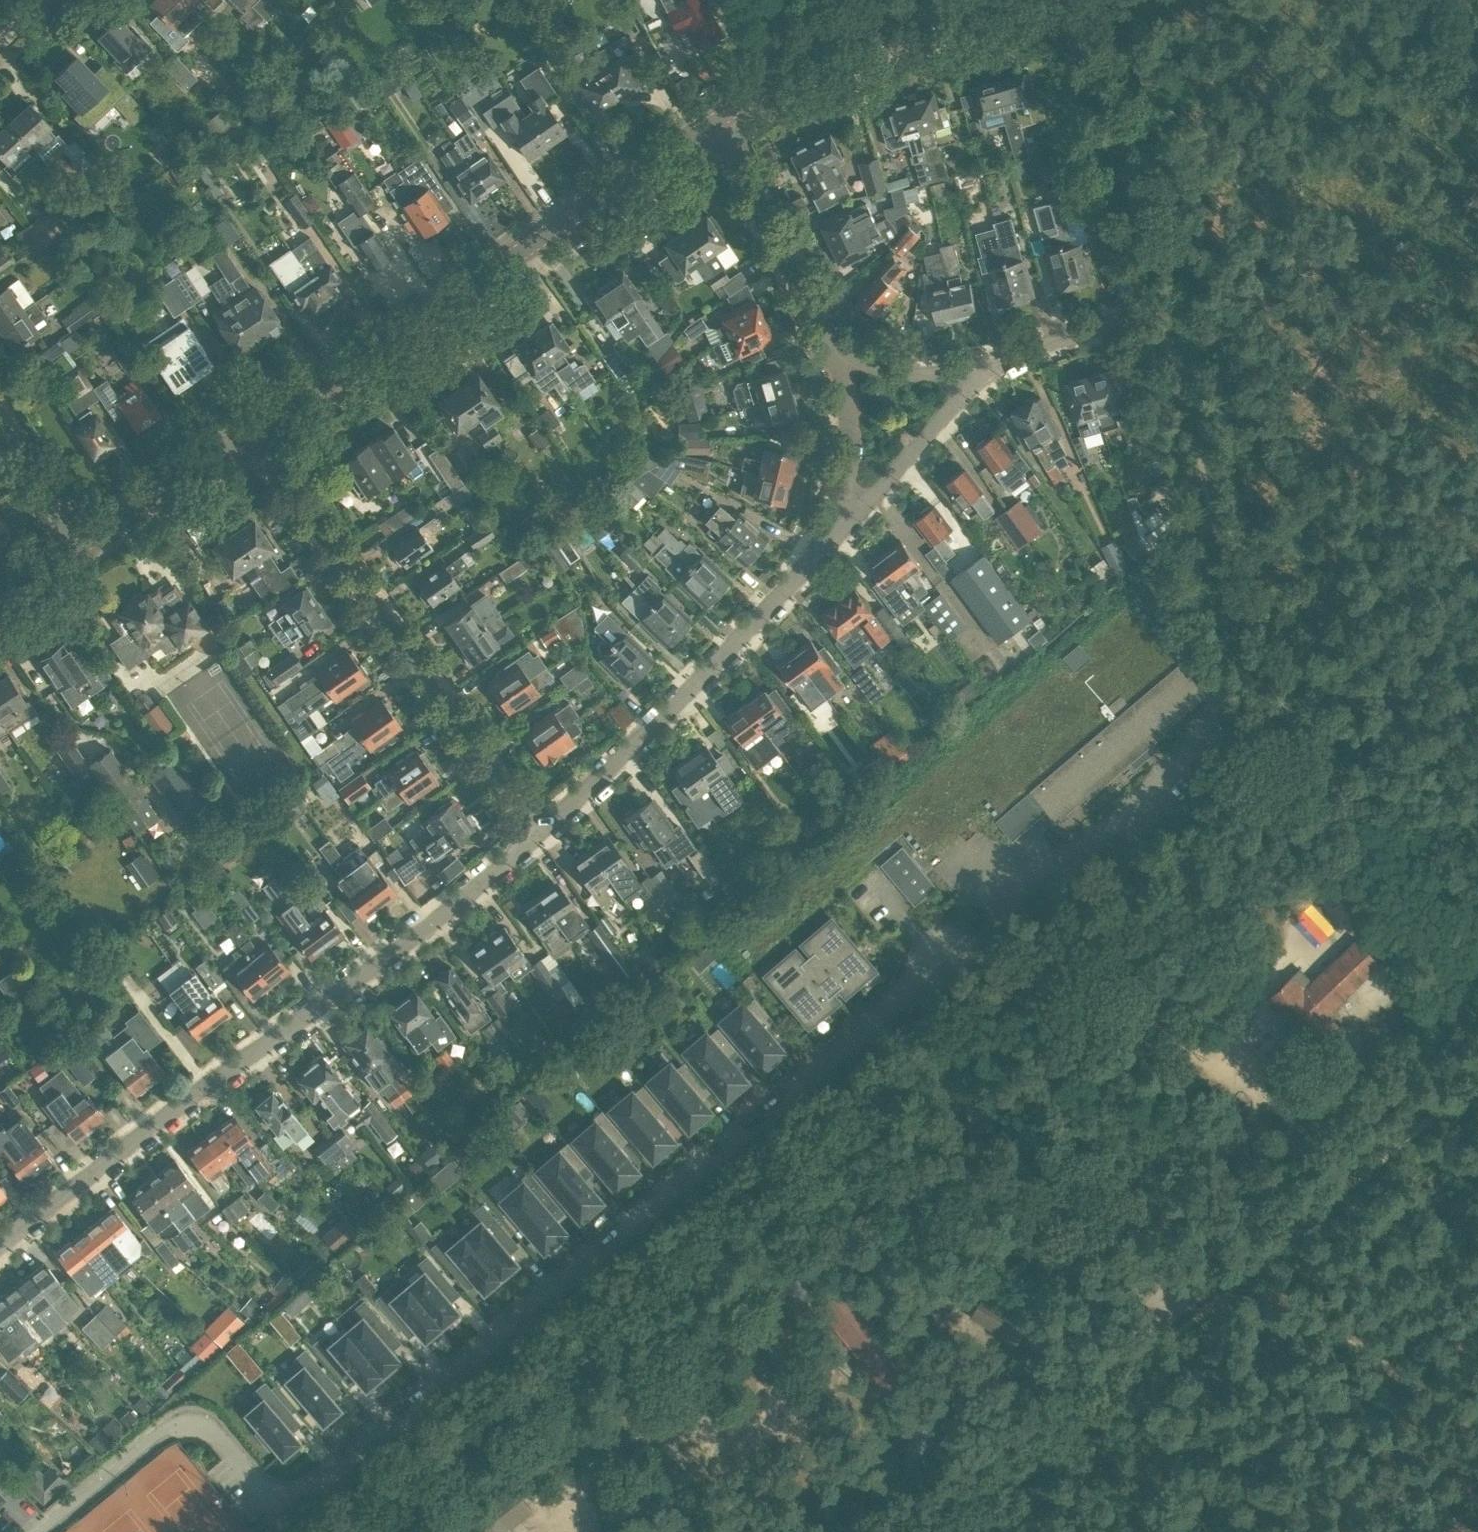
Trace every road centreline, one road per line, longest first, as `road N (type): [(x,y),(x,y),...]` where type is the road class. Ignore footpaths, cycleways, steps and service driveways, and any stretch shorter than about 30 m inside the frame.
road 1 (residential): [(39,1531),(169,1428),(188,1421),(209,1428),(260,1487),(304,1490),(948,962)]
road 2 (residential): [(539,834),(409,941),(0,1245)]
road 3 (tertiary): [(715,121),(249,430)]
road 4 (residential): [(539,834),(249,430)]
road 5 (residential): [(850,516),(539,834)]
road 6 (residential): [(907,1531),(1181,1300)]
road 7 (residential): [(715,121),(842,357)]
road 8 (tertiary): [(1002,0),(877,34),(792,72)]
road 9 (residential): [(992,372),(850,516)]
road 10 (tertiary): [(249,430),(84,542)]
road 11 (residential): [(850,516),(842,357)]
road 12 (residential): [(842,357),(906,378),(992,372)]
road 13 (residential): [(84,542),(0,426)]
road 14 (residential): [(992,372),(1120,311)]

